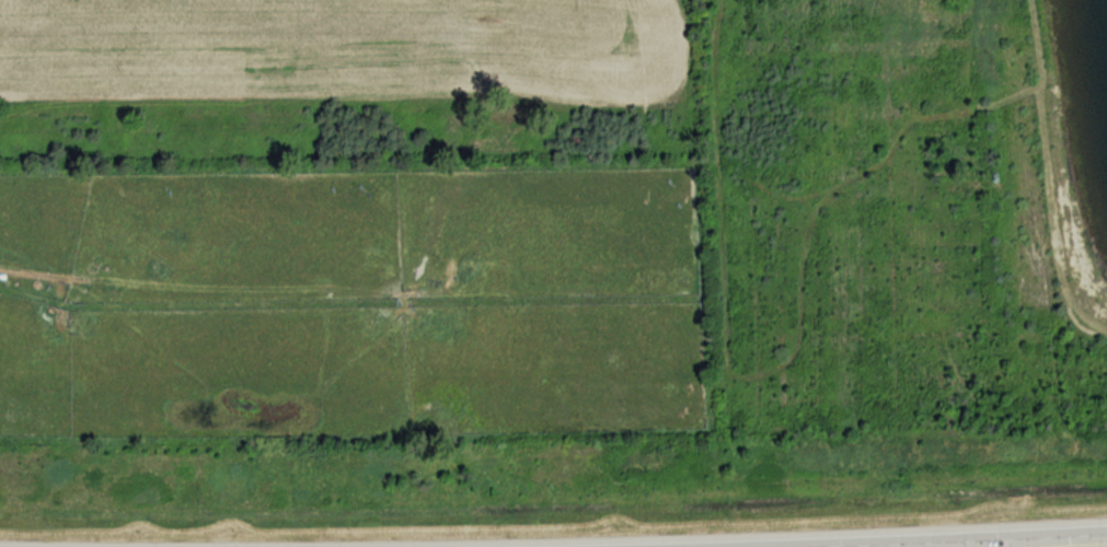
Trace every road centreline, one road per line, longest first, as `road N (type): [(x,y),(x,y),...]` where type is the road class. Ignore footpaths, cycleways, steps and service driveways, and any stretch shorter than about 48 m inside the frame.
road 1 (motorway): [(1106,532),(797,546)]

